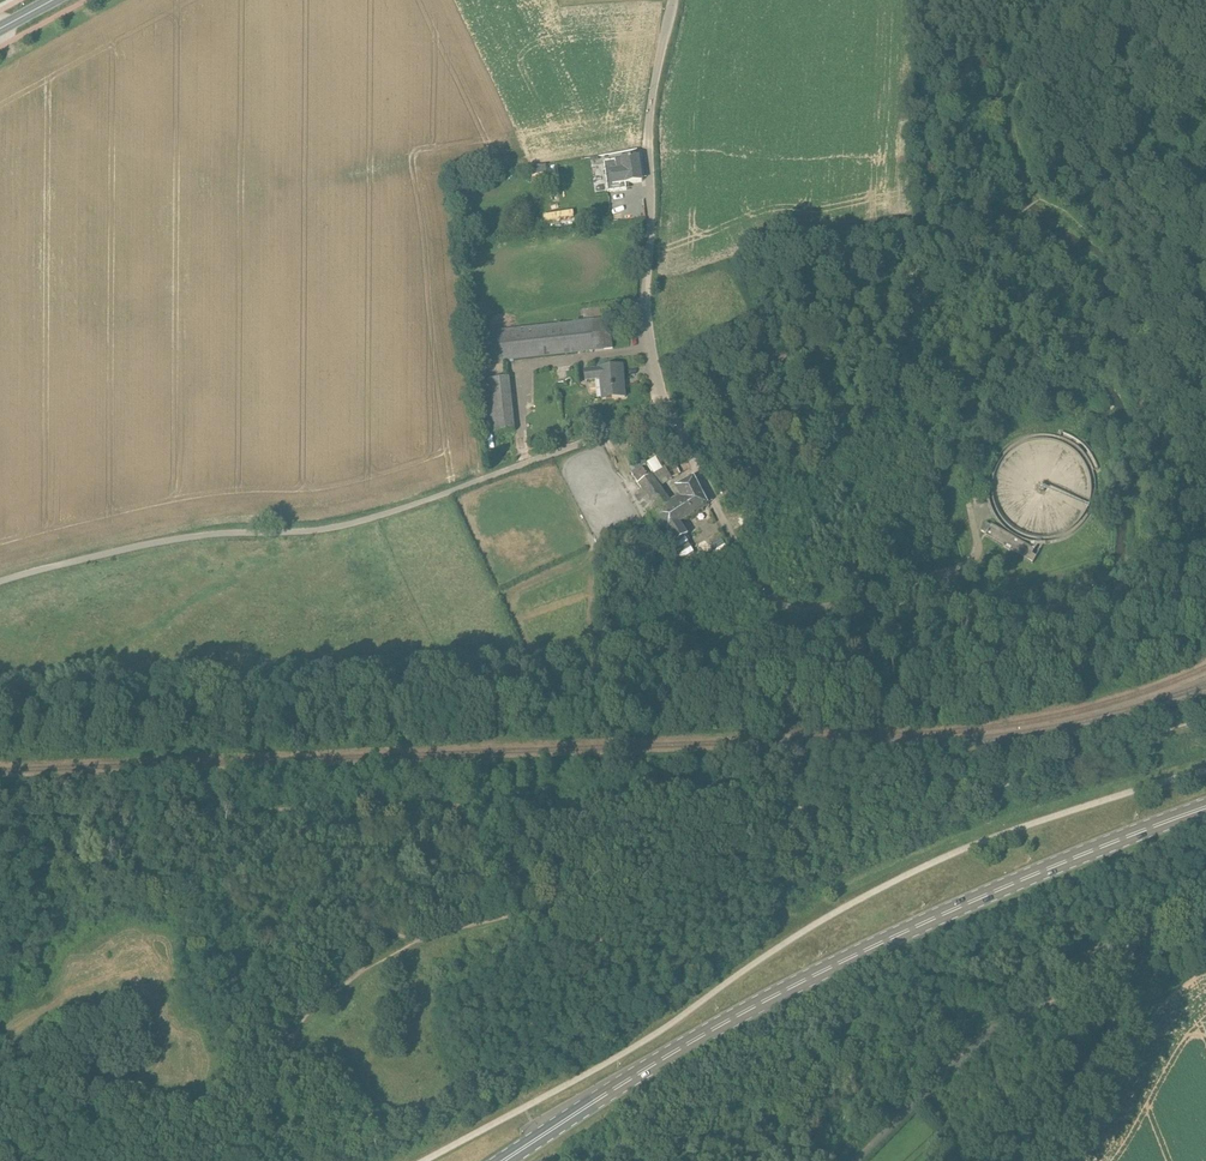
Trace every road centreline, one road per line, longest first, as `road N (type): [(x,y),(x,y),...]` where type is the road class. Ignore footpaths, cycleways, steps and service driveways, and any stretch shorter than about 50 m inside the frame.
road 1 (secondary): [(503,1160),(802,981),(993,892),(1205,807)]
road 2 (unclassified): [(667,407),(645,304),(649,128),(673,0)]
road 3 (unclassified): [(857,1160),(982,1037),(1085,985),(1100,958)]

